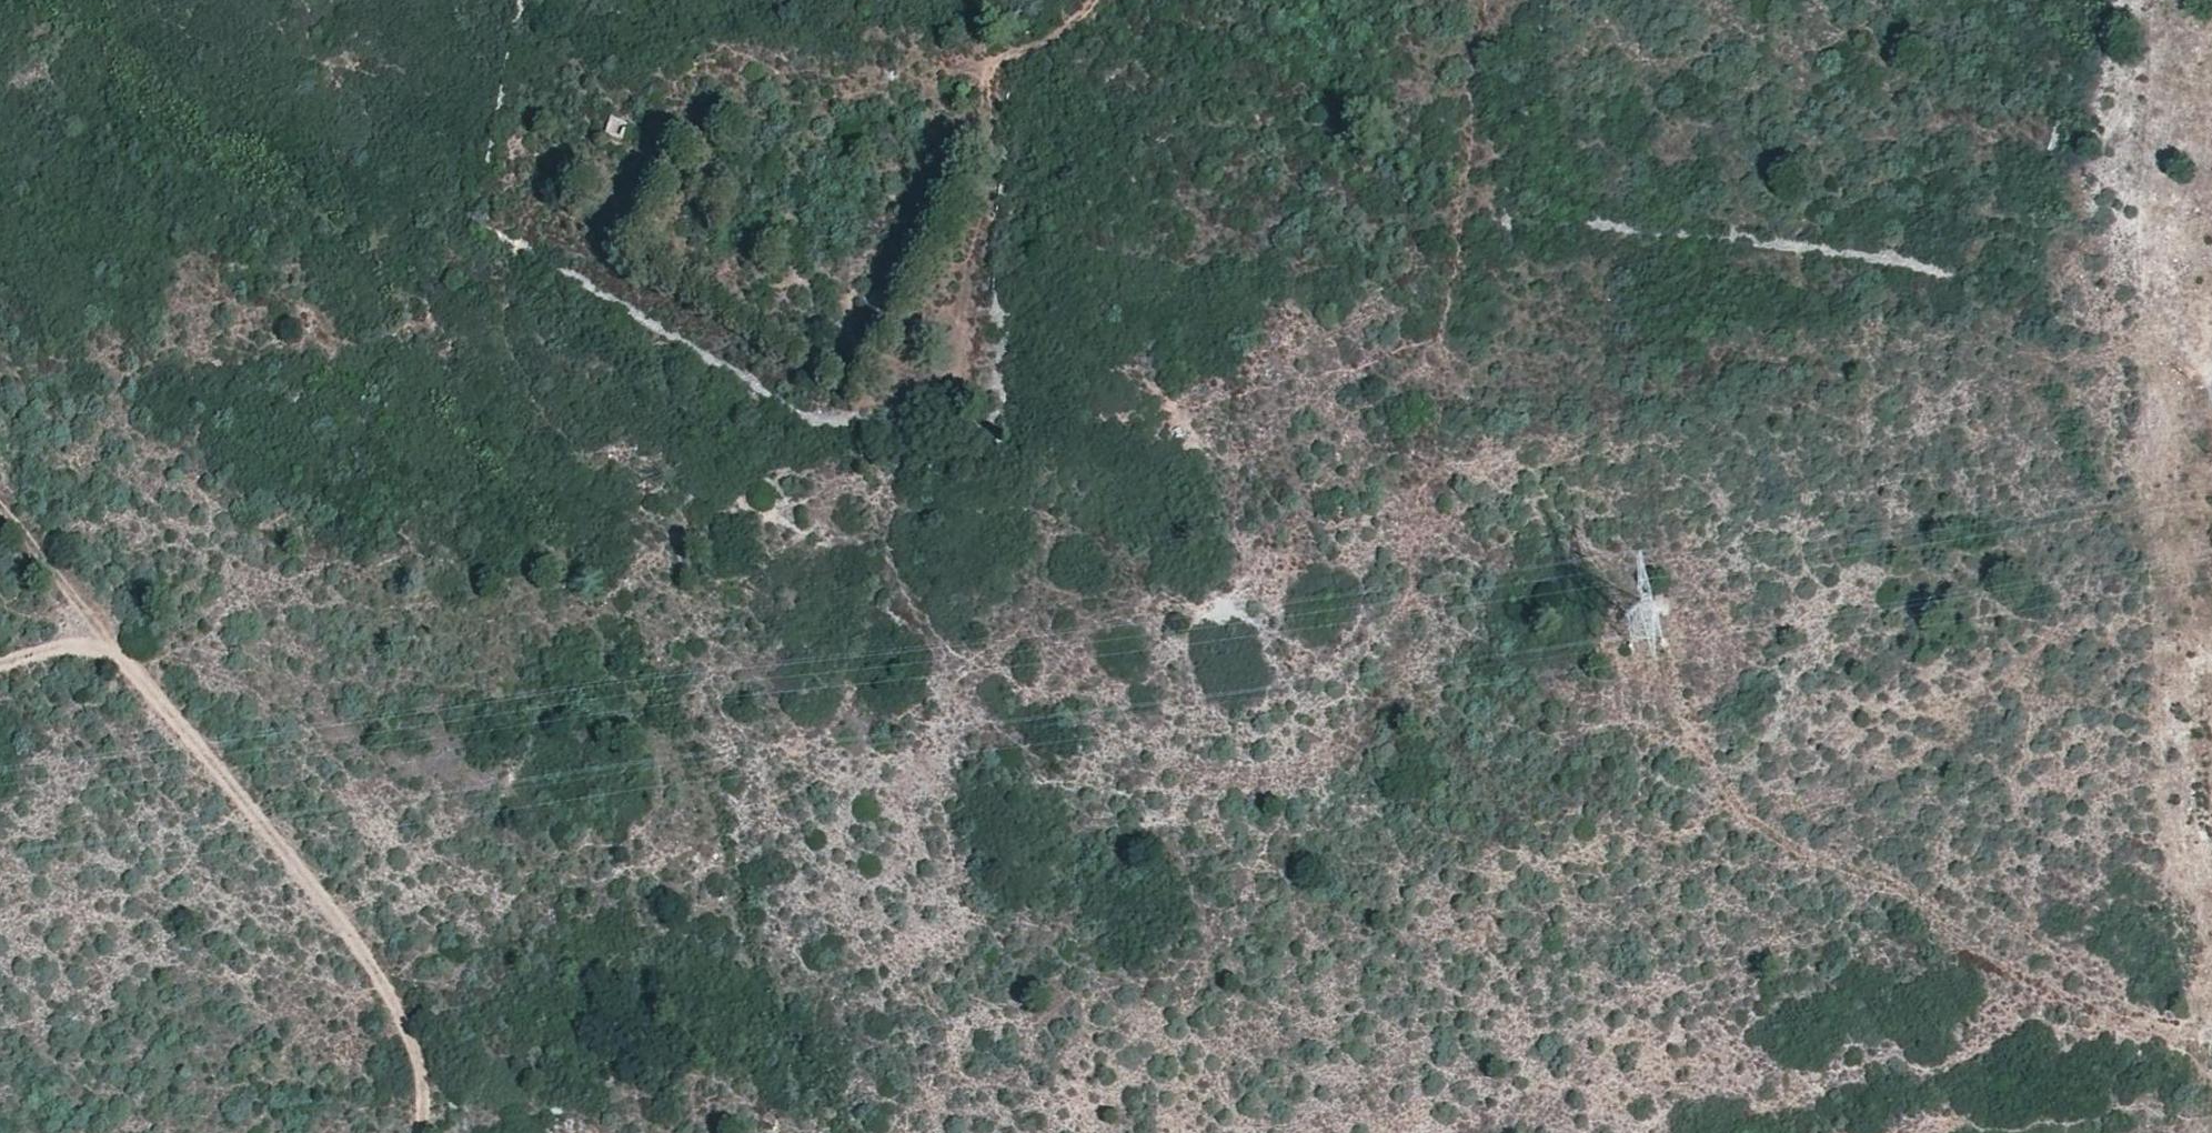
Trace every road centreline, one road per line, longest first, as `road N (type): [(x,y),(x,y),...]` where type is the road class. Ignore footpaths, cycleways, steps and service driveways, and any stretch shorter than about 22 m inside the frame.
road 1 (track): [(417,1132),(426,1073),(311,891),(157,697),(102,639),(0,662)]

